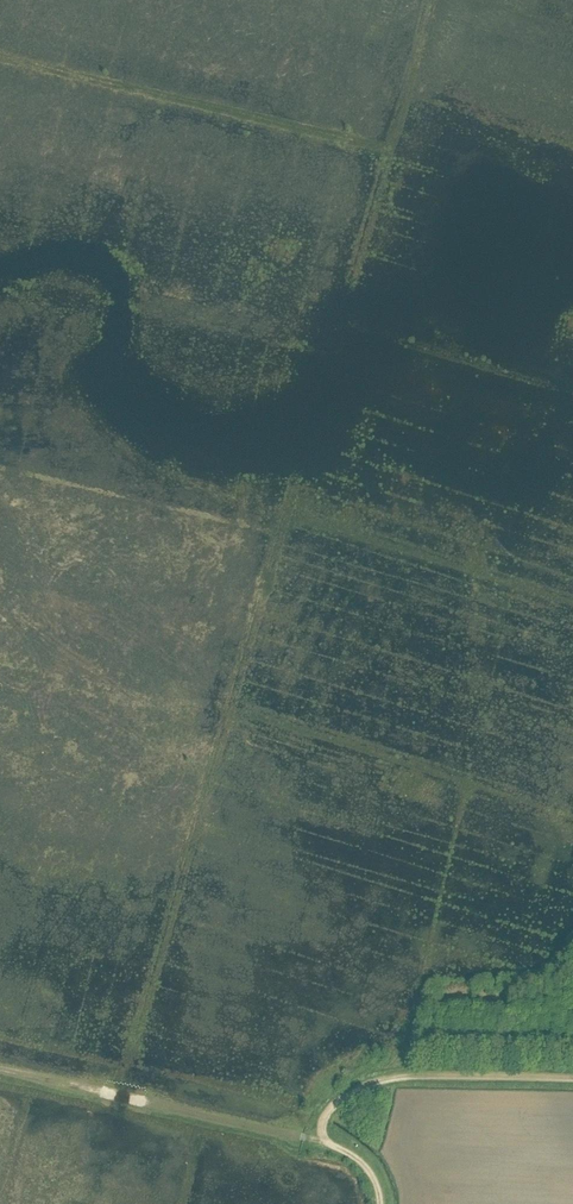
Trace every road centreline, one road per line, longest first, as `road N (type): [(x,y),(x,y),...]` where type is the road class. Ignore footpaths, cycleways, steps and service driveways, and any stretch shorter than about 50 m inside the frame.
road 1 (track): [(0,1069),(324,1144)]
road 2 (track): [(572,1080),(385,1077),(330,1109),(324,1144)]

